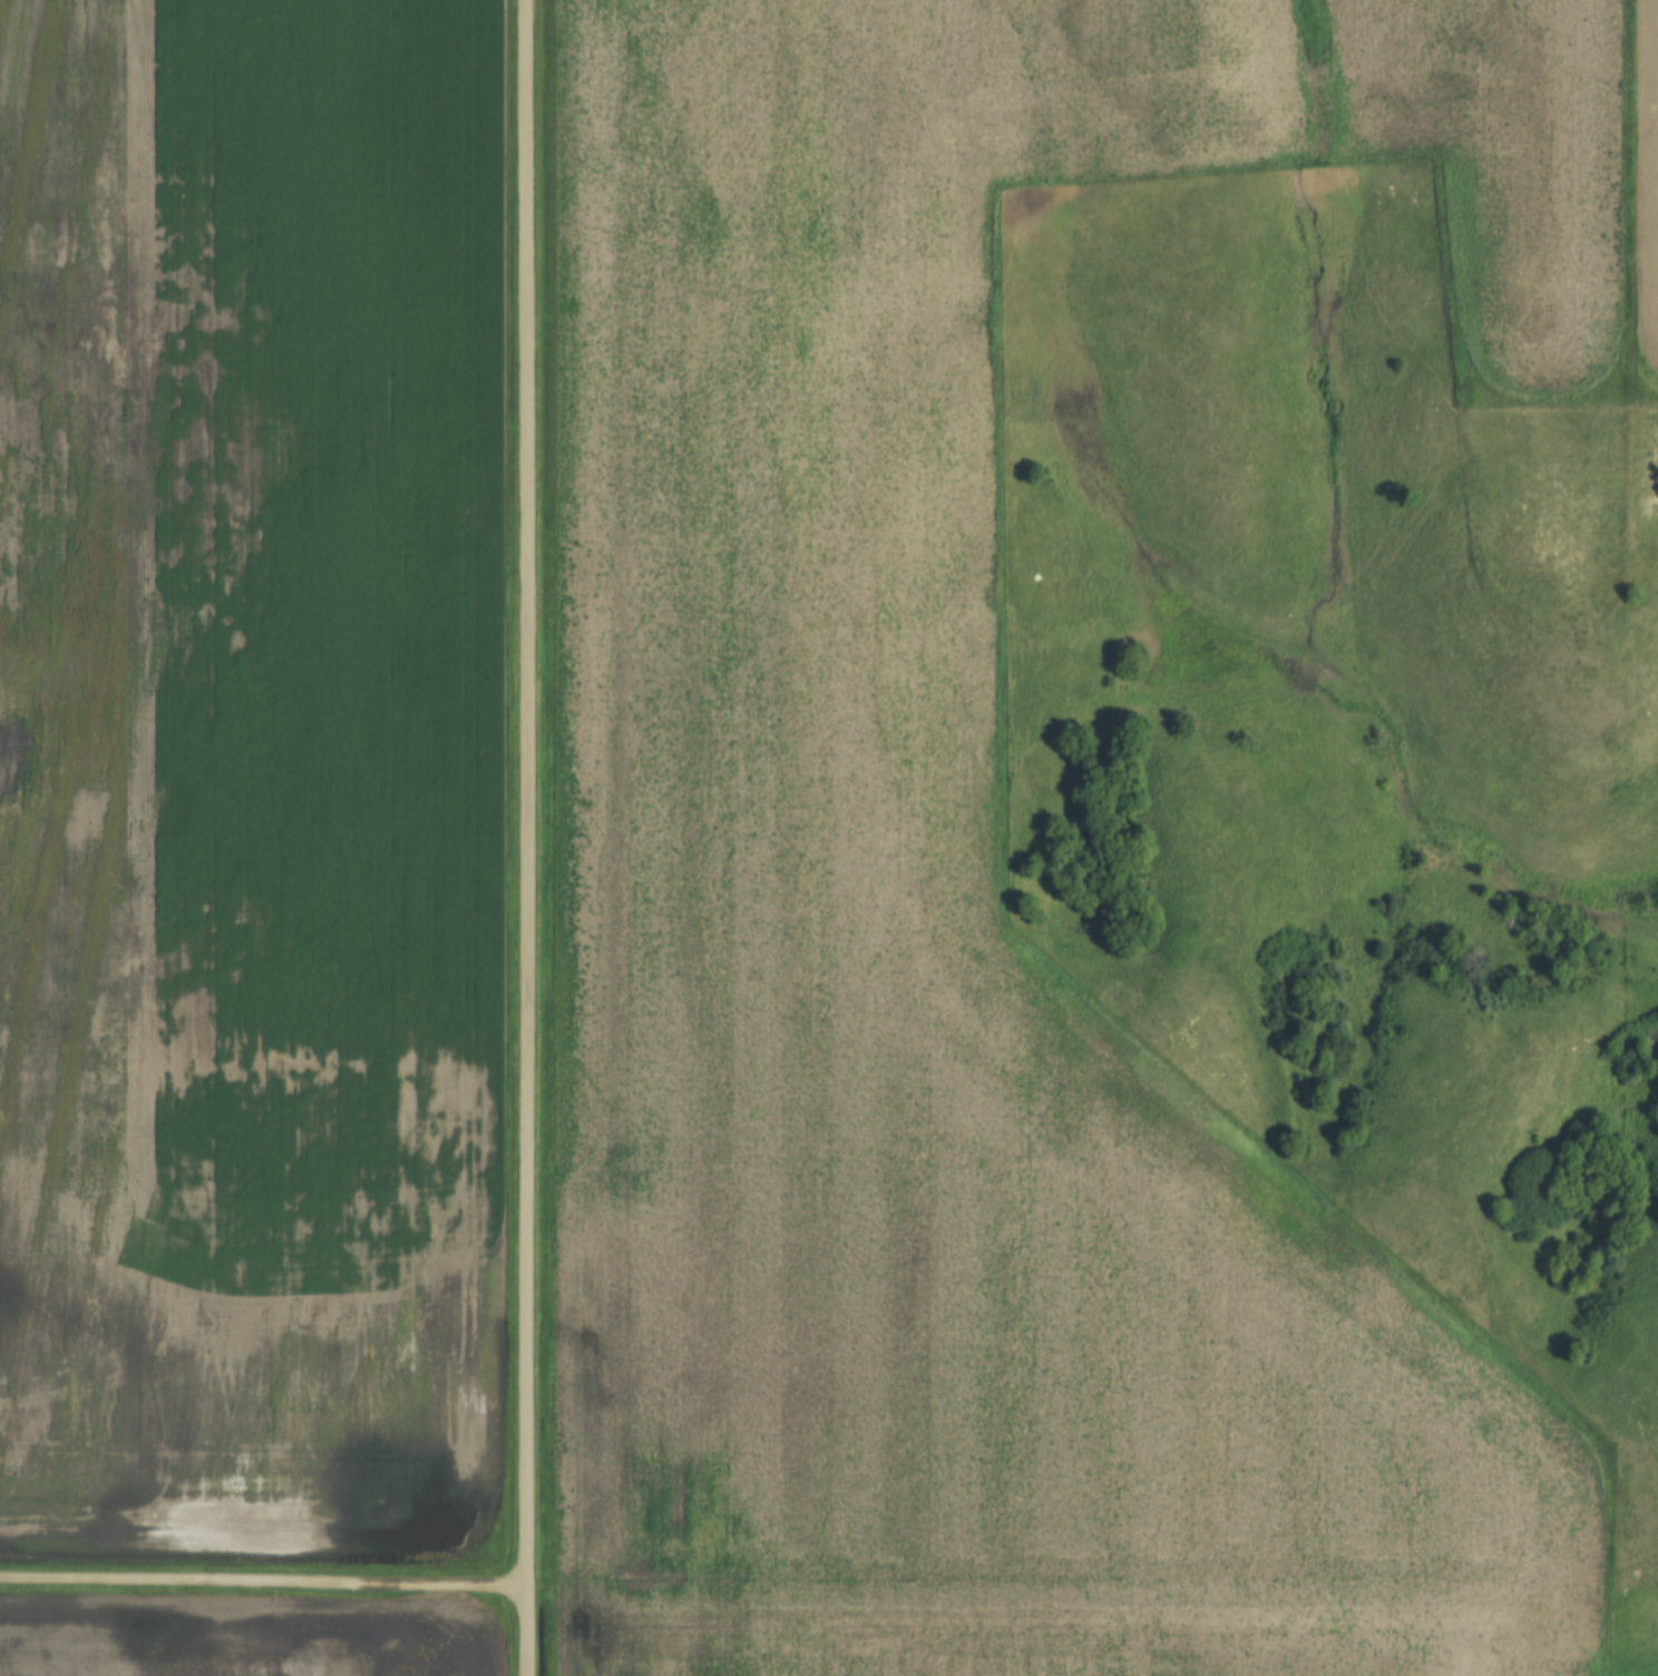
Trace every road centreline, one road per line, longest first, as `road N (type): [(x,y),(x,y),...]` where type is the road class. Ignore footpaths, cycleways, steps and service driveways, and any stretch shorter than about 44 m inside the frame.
road 1 (residential): [(528,1675),(527,0)]
road 2 (track): [(528,1584),(0,1579)]

